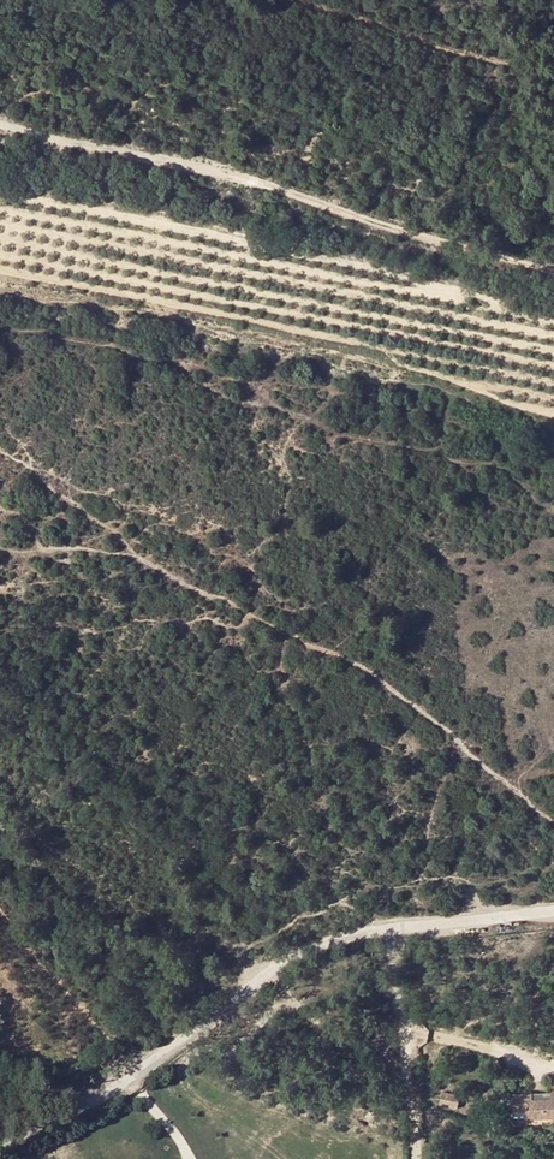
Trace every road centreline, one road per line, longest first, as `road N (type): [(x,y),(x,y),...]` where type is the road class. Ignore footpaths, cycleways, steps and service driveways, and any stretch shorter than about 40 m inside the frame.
road 1 (unclassified): [(0,1139),(132,1079),(284,961),(318,945),(391,925),(553,910)]
road 2 (track): [(0,125),(282,188),(407,233),(553,268)]

